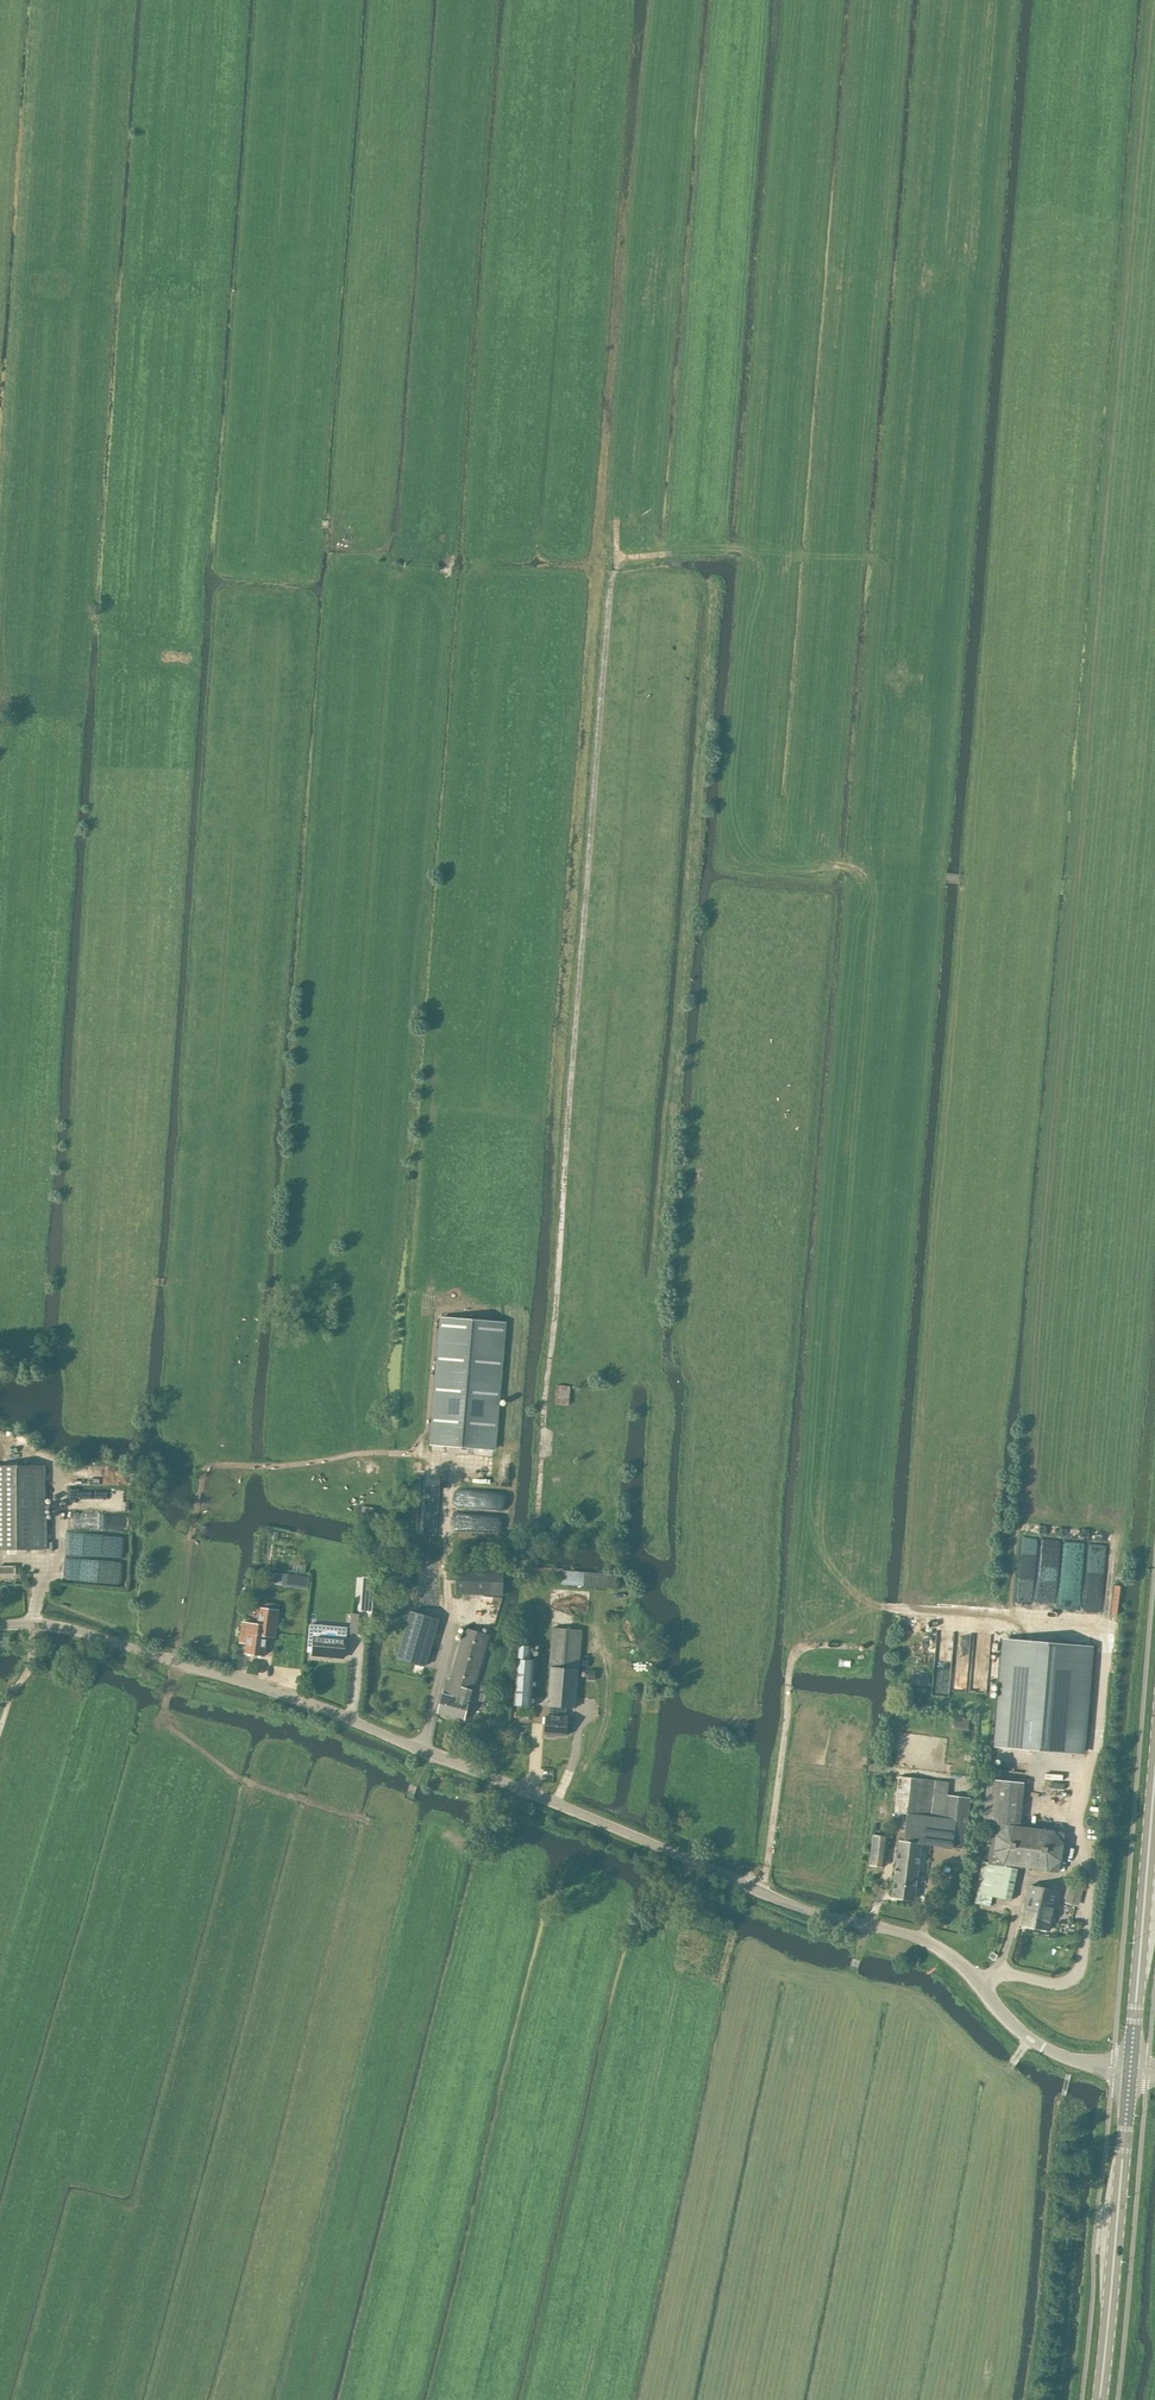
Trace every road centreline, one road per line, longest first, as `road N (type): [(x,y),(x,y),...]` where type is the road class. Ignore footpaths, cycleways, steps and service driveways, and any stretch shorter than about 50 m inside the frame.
road 1 (track): [(409,1799),(391,1818),(369,1818),(252,1783),(202,1756),(169,1725),(164,1710),(179,1663),(204,1471),(417,1452),(418,1469),(454,1473),(446,1566),(453,1623)]
road 2 (tertiary): [(0,1626),(72,1629),(300,1700),(754,1889),(851,1920)]
road 3 (track): [(582,2399),(673,2005),(659,1950),(683,1855)]
road 4 (secondary): [(1098,2399),(1128,2070)]
road 5 (tertiary): [(1128,2070),(1041,2050),(937,1945),(851,1920)]
road 6 (secondary): [(1128,2070),(1154,1770)]

